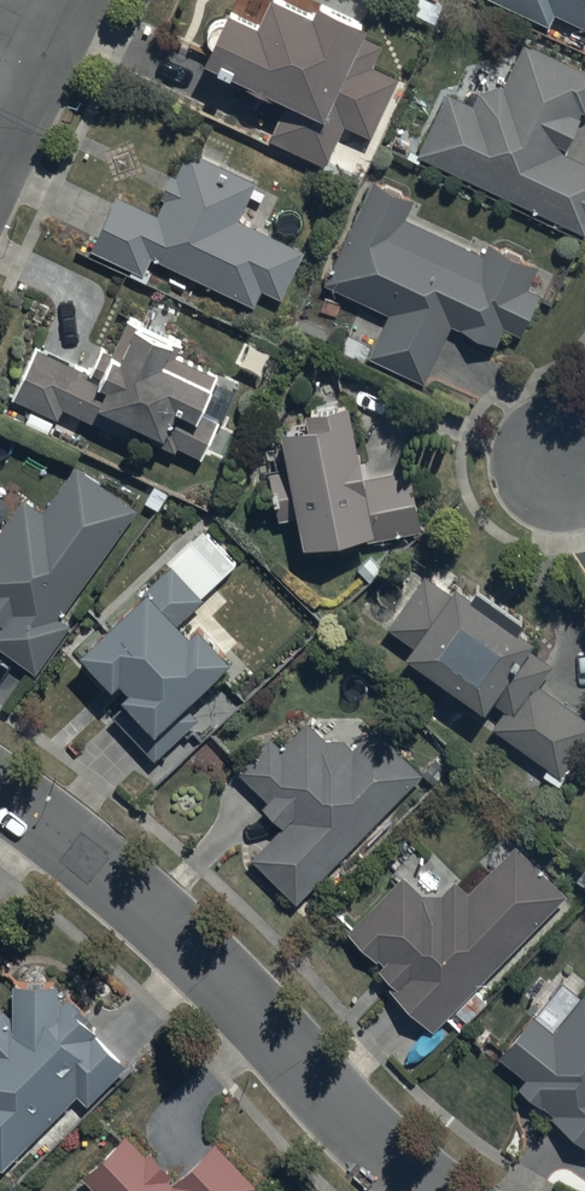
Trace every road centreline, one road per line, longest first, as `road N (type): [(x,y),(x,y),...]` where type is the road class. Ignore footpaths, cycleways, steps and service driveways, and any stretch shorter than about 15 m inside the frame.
road 1 (tertiary): [(460,1190),(398,1139),(185,923),(0,781)]

